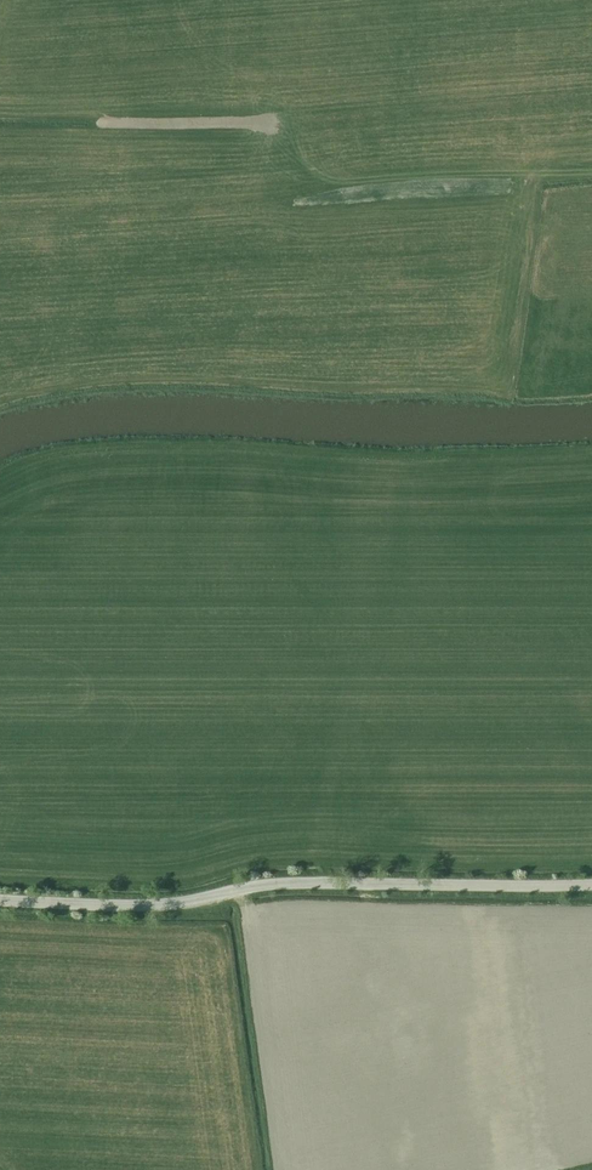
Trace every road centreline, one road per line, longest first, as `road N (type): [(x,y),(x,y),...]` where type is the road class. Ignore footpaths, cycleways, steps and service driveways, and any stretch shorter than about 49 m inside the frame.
road 1 (tertiary): [(0,898),(142,905),(279,882),(591,884)]

